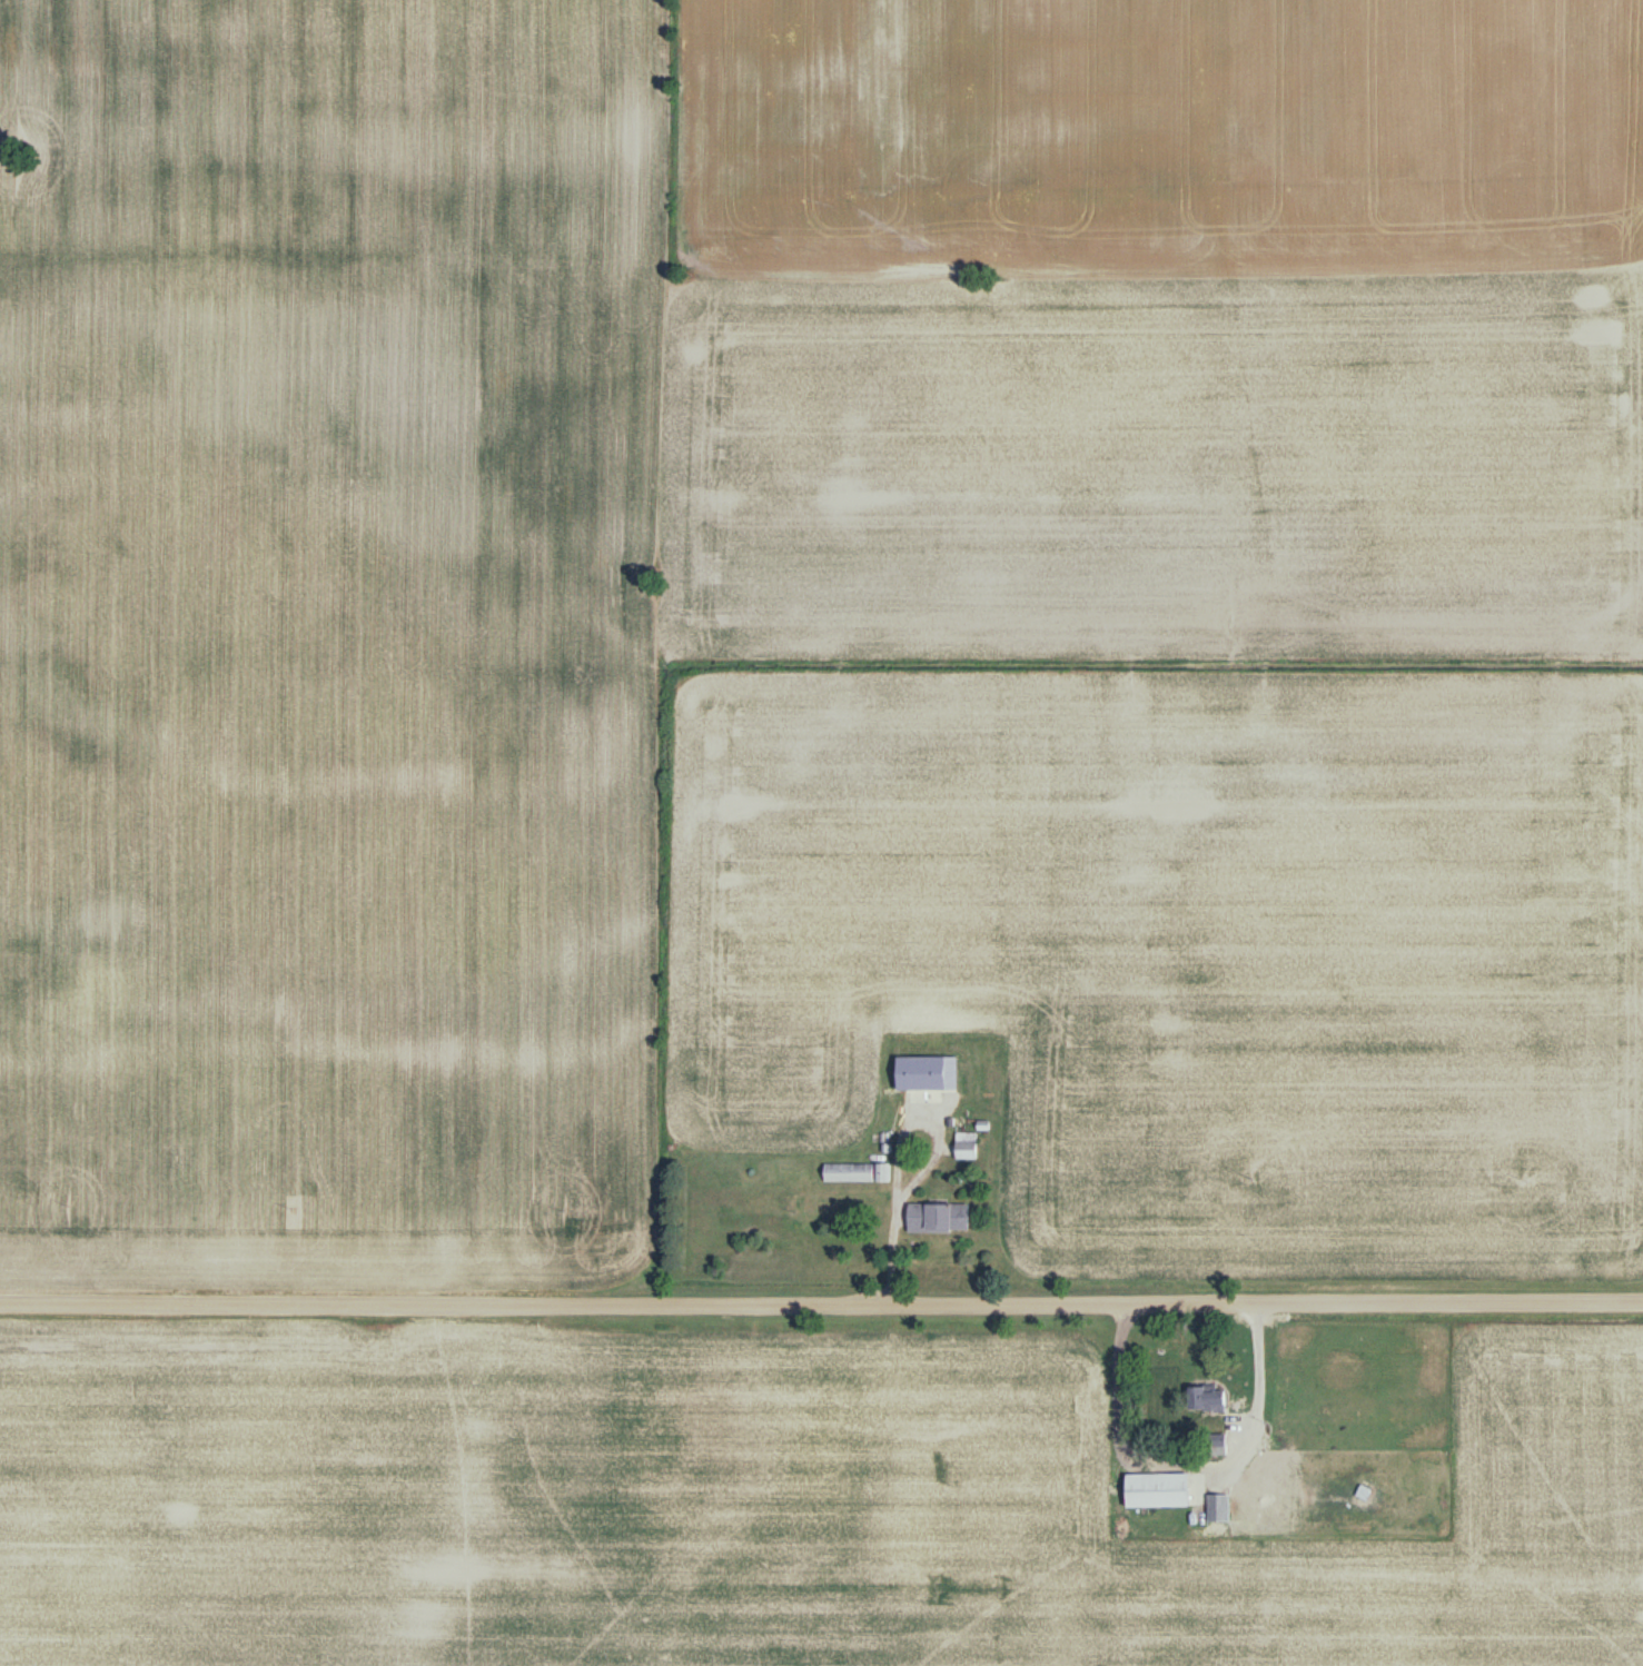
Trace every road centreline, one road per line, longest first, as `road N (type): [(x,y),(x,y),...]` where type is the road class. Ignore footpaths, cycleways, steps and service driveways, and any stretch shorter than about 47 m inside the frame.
road 1 (residential): [(1642,1324),(0,1322)]

